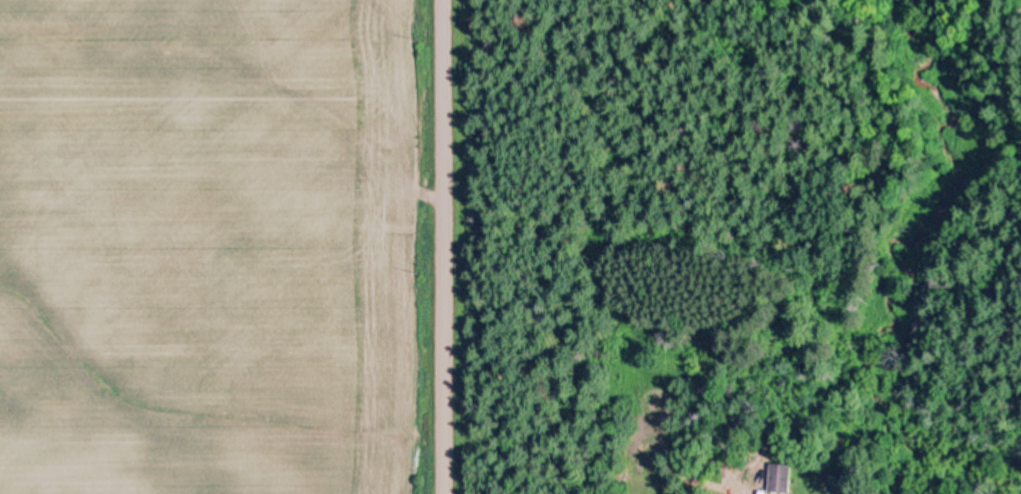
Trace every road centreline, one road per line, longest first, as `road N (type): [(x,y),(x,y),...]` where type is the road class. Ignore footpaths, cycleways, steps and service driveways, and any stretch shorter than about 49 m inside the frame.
road 1 (residential): [(495,493),(474,0)]

